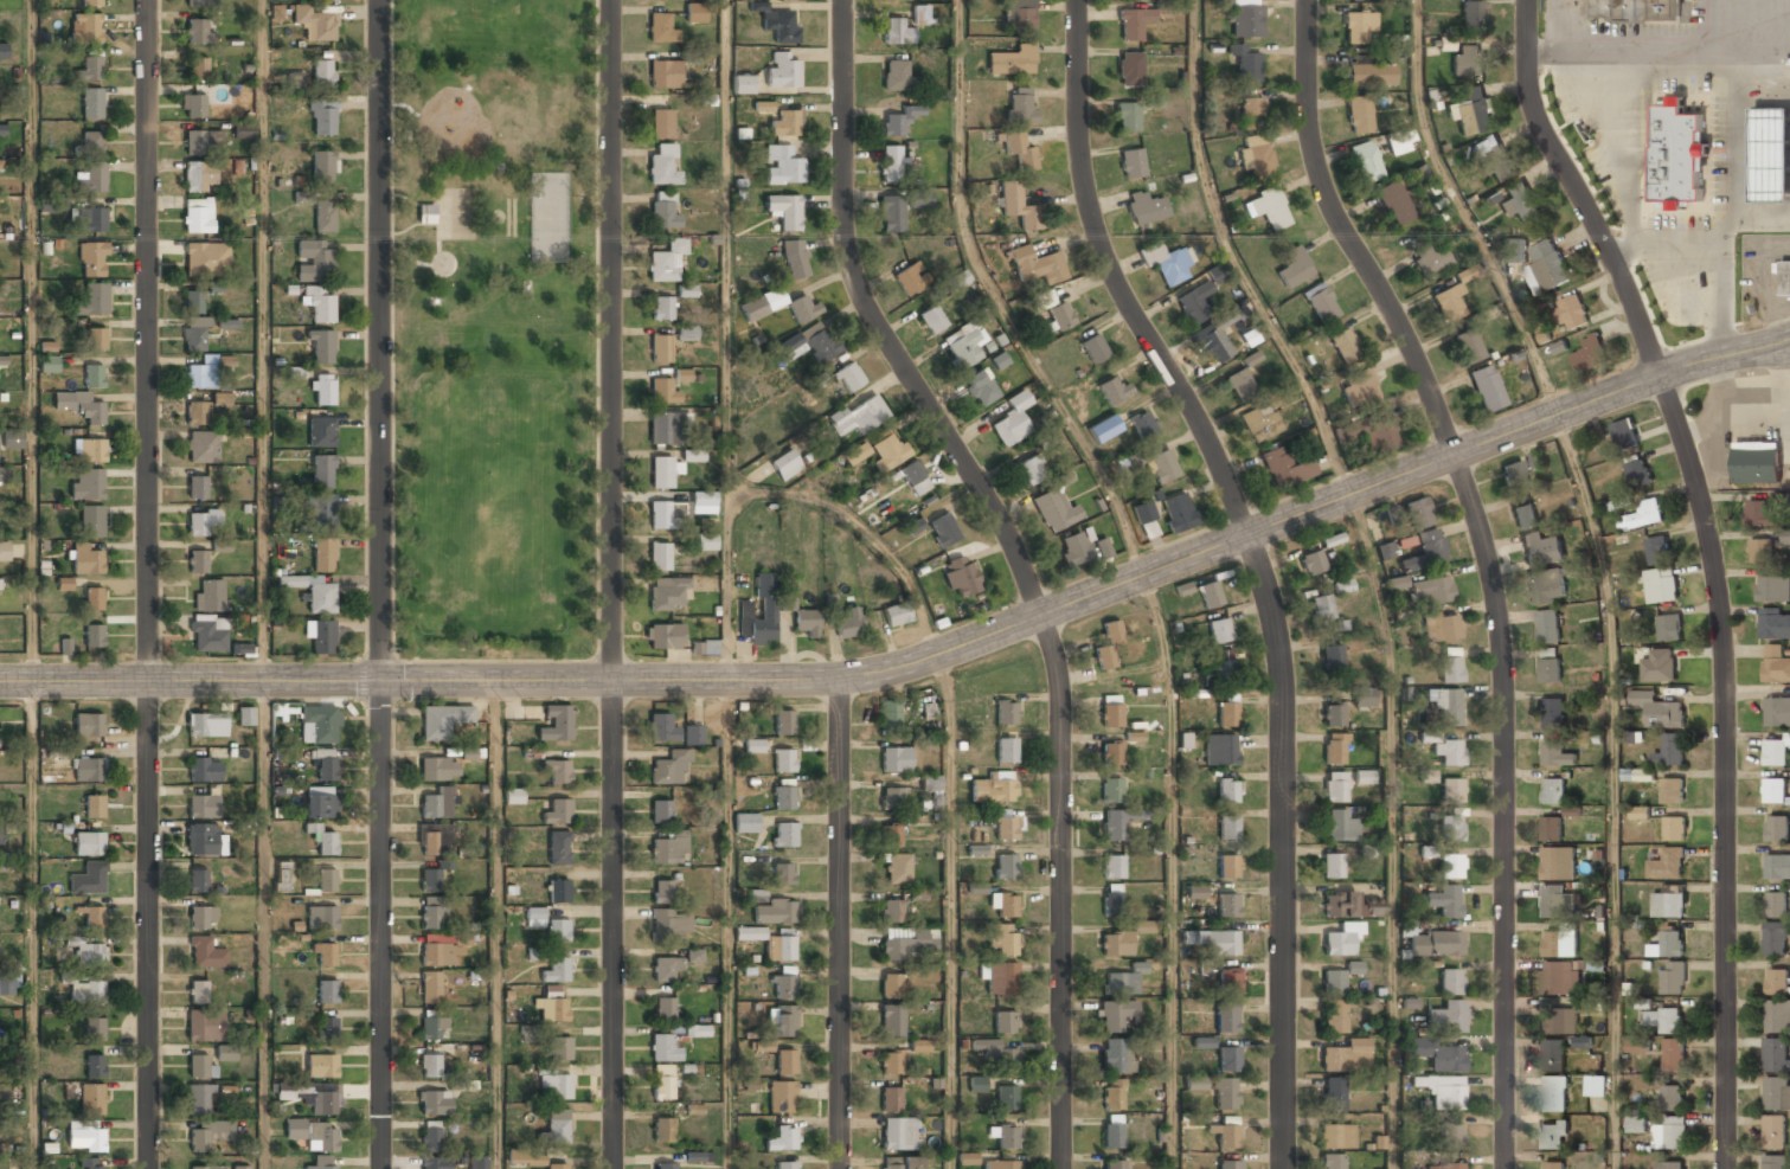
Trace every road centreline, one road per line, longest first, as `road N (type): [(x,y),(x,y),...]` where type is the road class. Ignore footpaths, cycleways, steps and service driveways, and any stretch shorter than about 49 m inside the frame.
road 1 (secondary): [(1789,340),(1661,375),(884,672),(809,681),(0,682)]
road 2 (residential): [(843,0),(847,258),(881,338),(1005,531),(1058,670),(1063,1168)]
road 3 (residential): [(1078,0),(1079,148),(1098,242),(1221,471),(1277,629),(1283,1168)]
road 4 (residential): [(1308,0),(1317,180),(1405,333),(1438,410),(1500,622),(1505,1168)]
road 5 (residential): [(1528,0),(1531,90),(1541,126),(1603,229),(1630,296),(1689,457),(1715,566),(1724,636),(1727,1168)]
road 6 (residential): [(609,0),(612,1168)]
road 7 (residential): [(147,0),(149,1168)]
road 8 (tertiary): [(380,0),(380,1168)]
road 9 (residential): [(840,679),(840,1168)]

